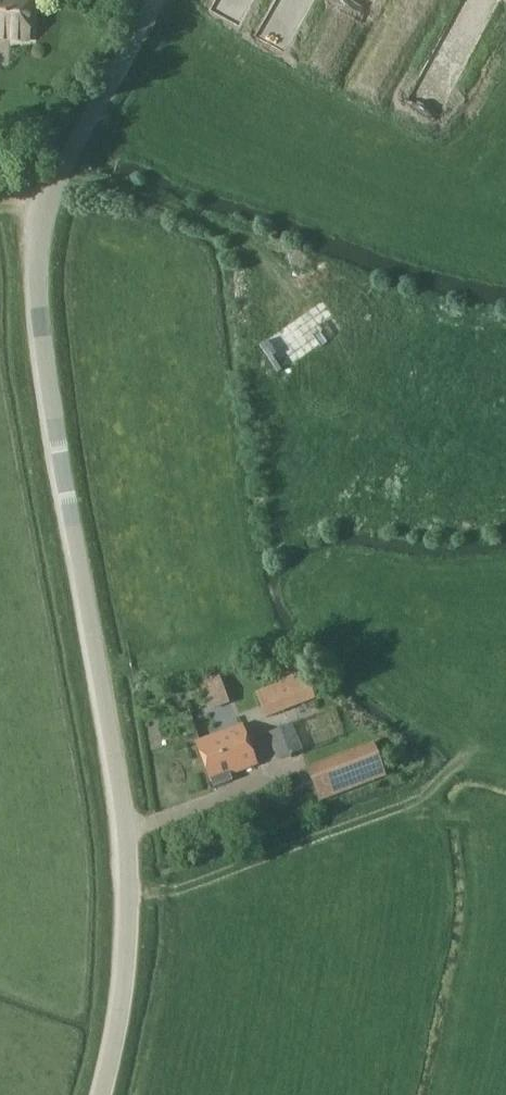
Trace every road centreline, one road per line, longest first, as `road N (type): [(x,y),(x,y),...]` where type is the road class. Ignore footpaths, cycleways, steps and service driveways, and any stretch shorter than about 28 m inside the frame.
road 1 (unclassified): [(102,1094),(124,987),(125,851),(46,374),(37,246),(62,171),(155,0)]
road 2 (track): [(62,171),(263,244)]

